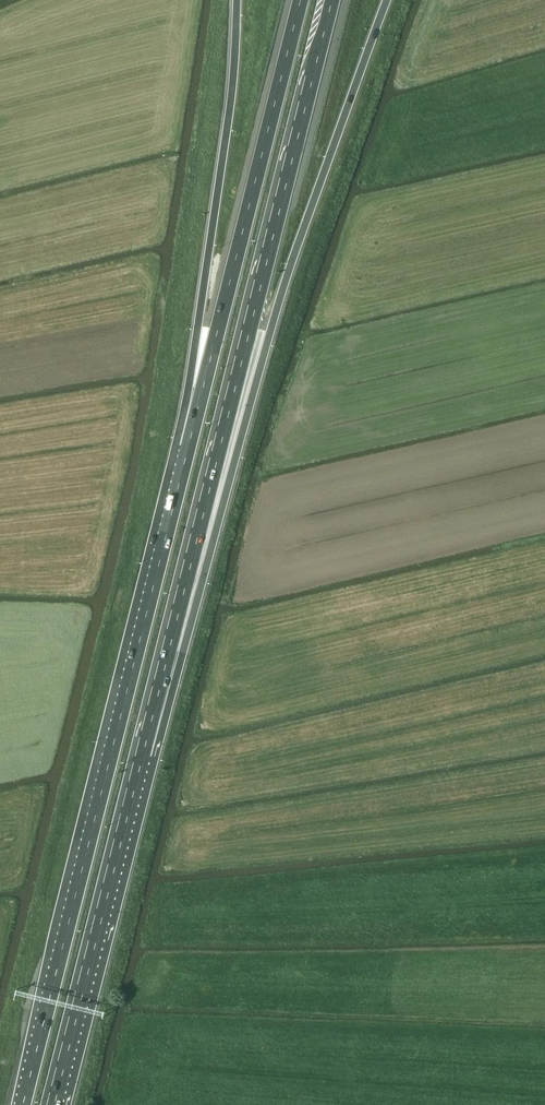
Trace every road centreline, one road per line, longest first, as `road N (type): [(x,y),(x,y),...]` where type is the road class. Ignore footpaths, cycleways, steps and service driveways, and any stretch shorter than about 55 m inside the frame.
road 1 (motorway): [(140,752),(331,0)]
road 2 (motorway): [(189,444),(22,1104)]
road 3 (motorway): [(211,524),(333,219),(416,84),(499,0)]
road 4 (motorway): [(211,524),(298,244),(387,0)]
road 5 (motorway): [(300,0),(189,444)]
road 6 (motorway): [(246,0),(198,326),(189,444)]
road 7 (motorway): [(50,1104),(140,752)]
road 8 (motorway): [(140,752),(211,524)]

